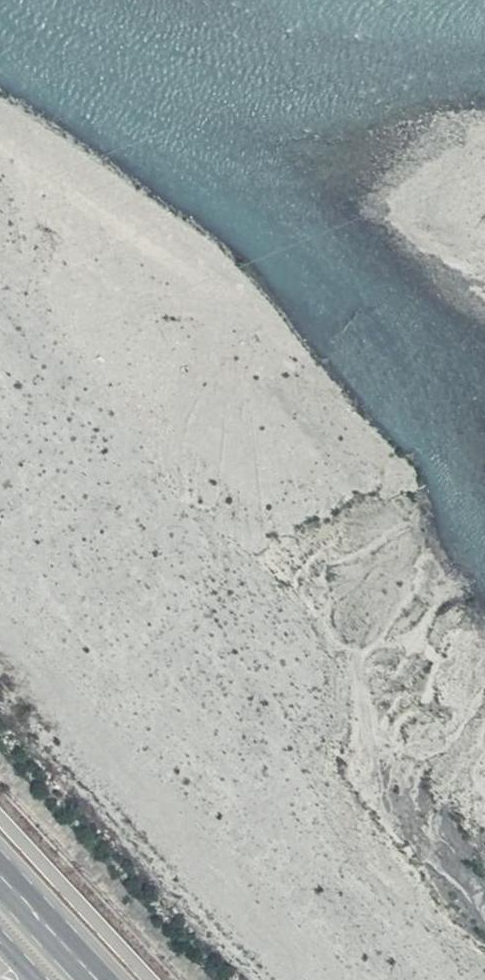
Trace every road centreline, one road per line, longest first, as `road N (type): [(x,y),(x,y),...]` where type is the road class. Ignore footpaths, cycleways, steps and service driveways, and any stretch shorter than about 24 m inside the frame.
road 1 (primary): [(101,979),(0,872)]

